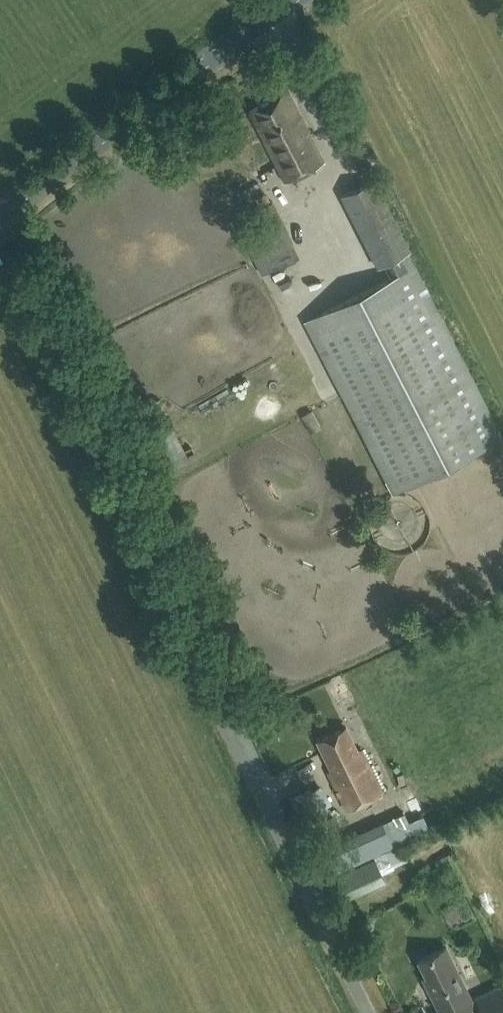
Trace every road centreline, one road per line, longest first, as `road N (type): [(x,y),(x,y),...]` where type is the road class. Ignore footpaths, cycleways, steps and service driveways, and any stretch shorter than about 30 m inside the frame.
road 1 (unclassified): [(367,1012),(0,260)]
road 2 (tertiary): [(0,213),(292,0)]

